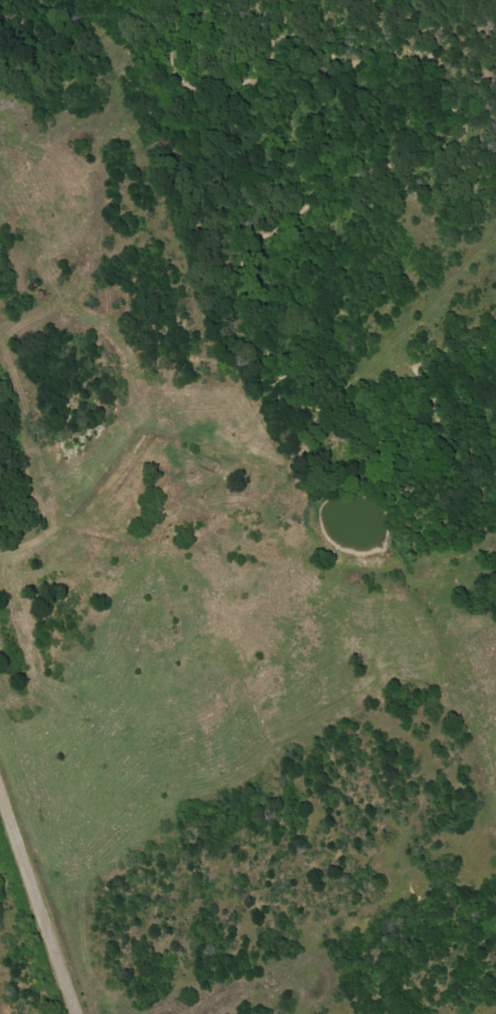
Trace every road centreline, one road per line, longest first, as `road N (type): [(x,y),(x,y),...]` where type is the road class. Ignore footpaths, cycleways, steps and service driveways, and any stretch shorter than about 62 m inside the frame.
road 1 (residential): [(85,1013),(0,782)]

